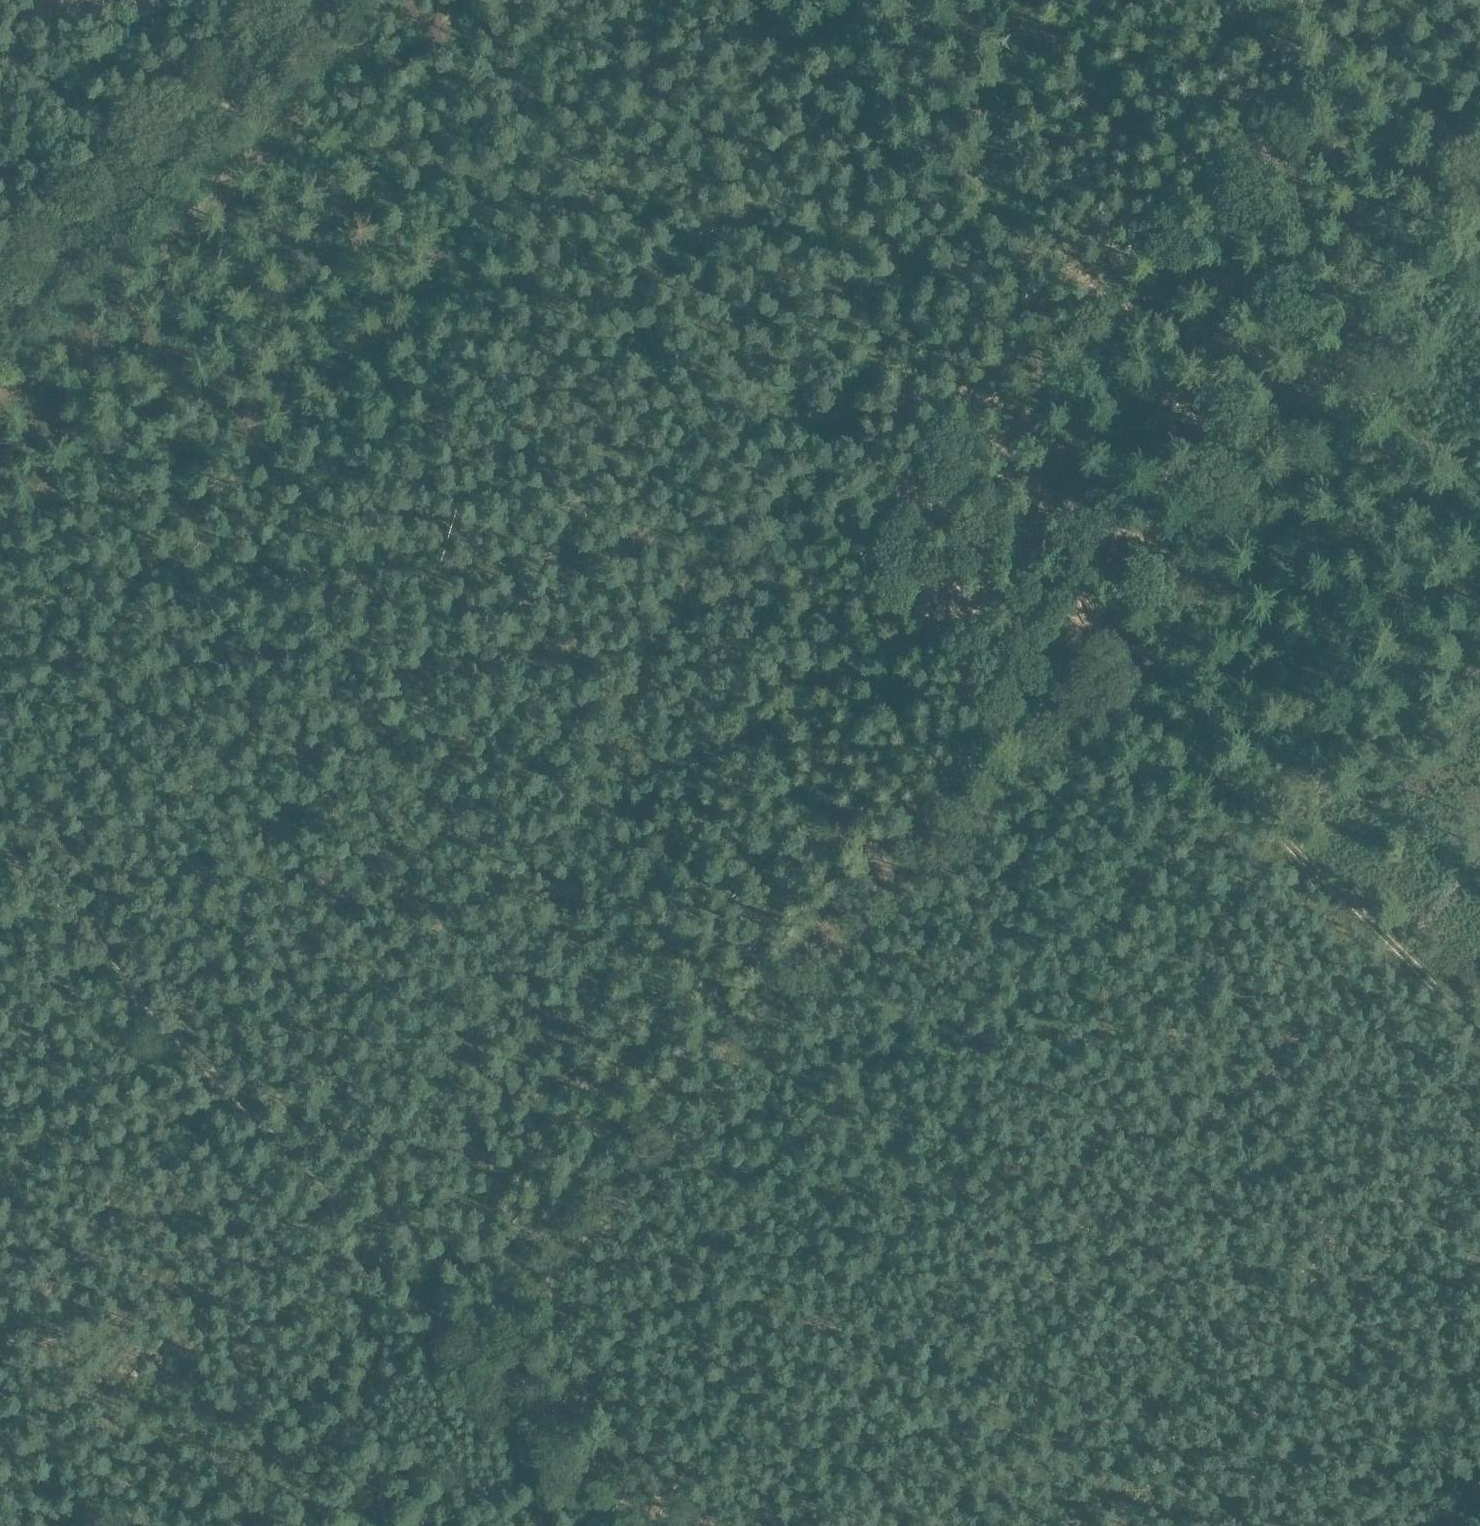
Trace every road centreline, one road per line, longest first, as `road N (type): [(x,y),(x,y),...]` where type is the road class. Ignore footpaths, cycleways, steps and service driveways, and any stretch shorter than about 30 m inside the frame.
road 1 (track): [(1479,1035),(1154,705),(1102,633),(1114,604),(1479,213)]
road 2 (track): [(0,854),(653,1525)]
road 3 (track): [(0,332),(329,0)]
road 4 (track): [(251,1525),(444,1313)]

